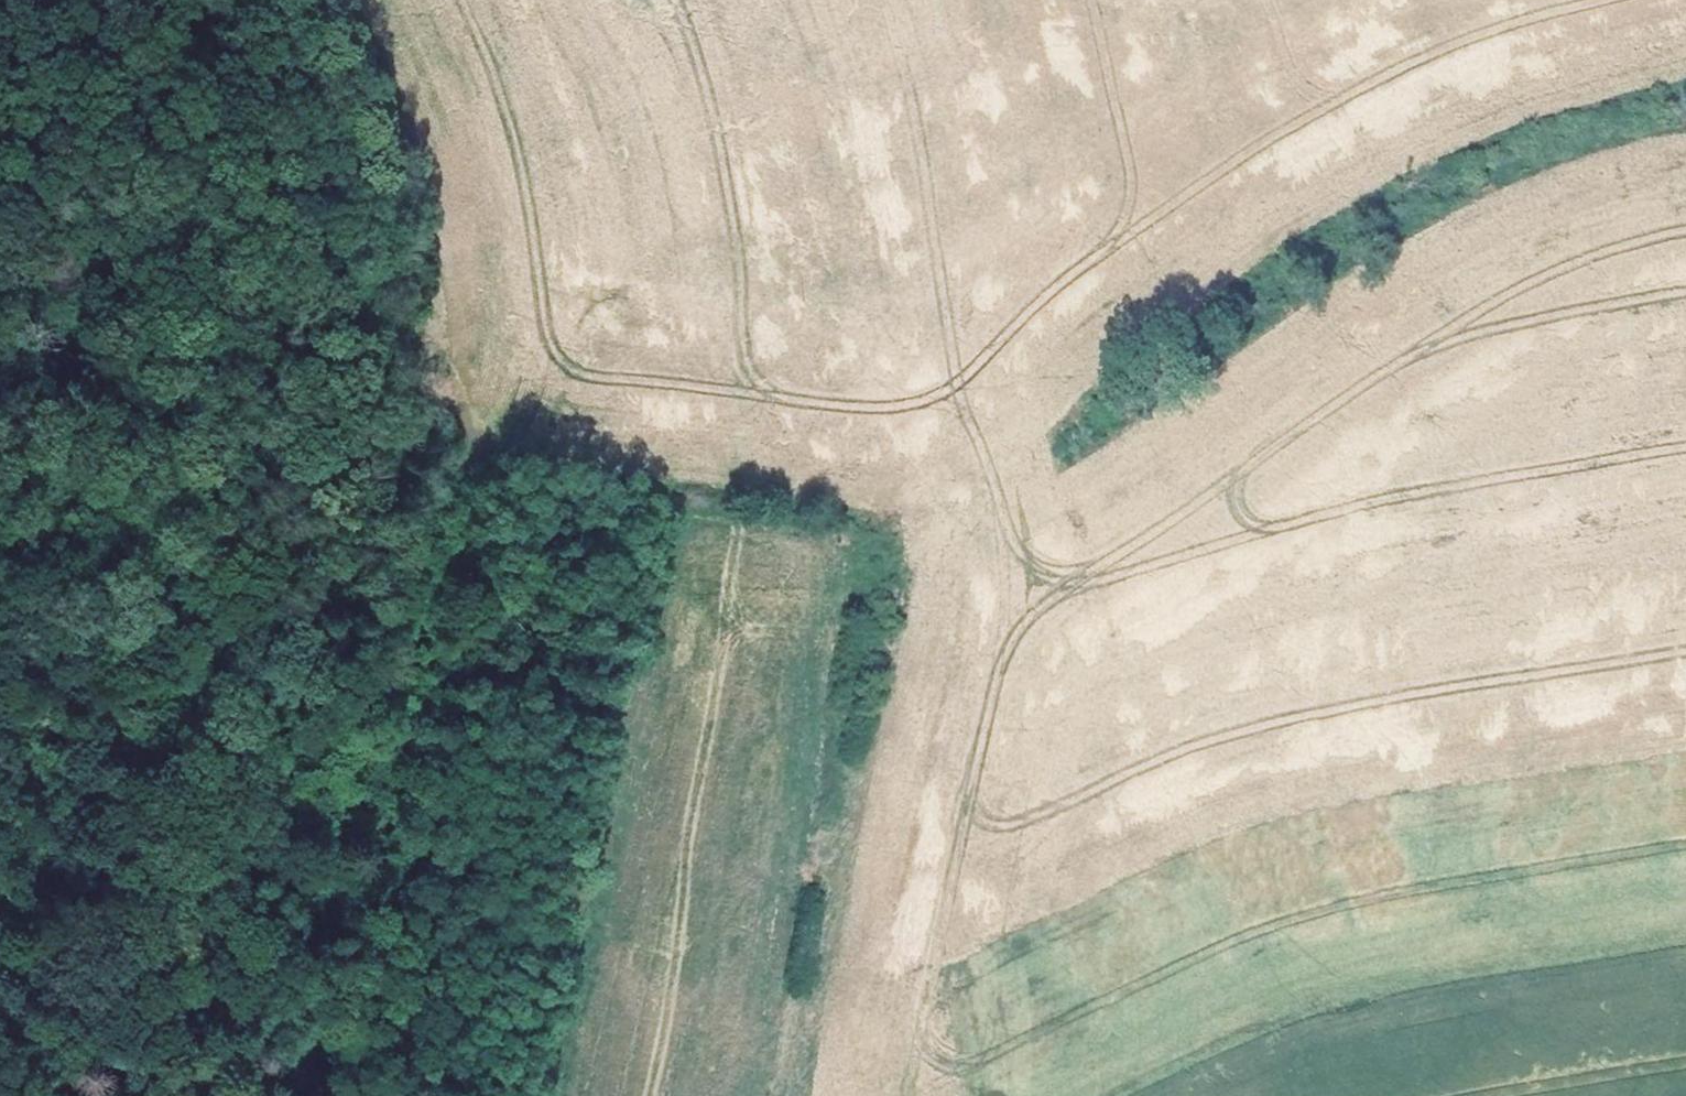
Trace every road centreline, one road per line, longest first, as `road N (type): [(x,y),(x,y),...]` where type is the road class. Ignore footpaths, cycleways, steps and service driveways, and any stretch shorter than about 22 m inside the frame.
road 1 (track): [(0,1019),(57,945),(256,619),(326,547),(436,503),(869,533),(776,1095)]
road 2 (track): [(282,0),(326,316),(326,547)]

